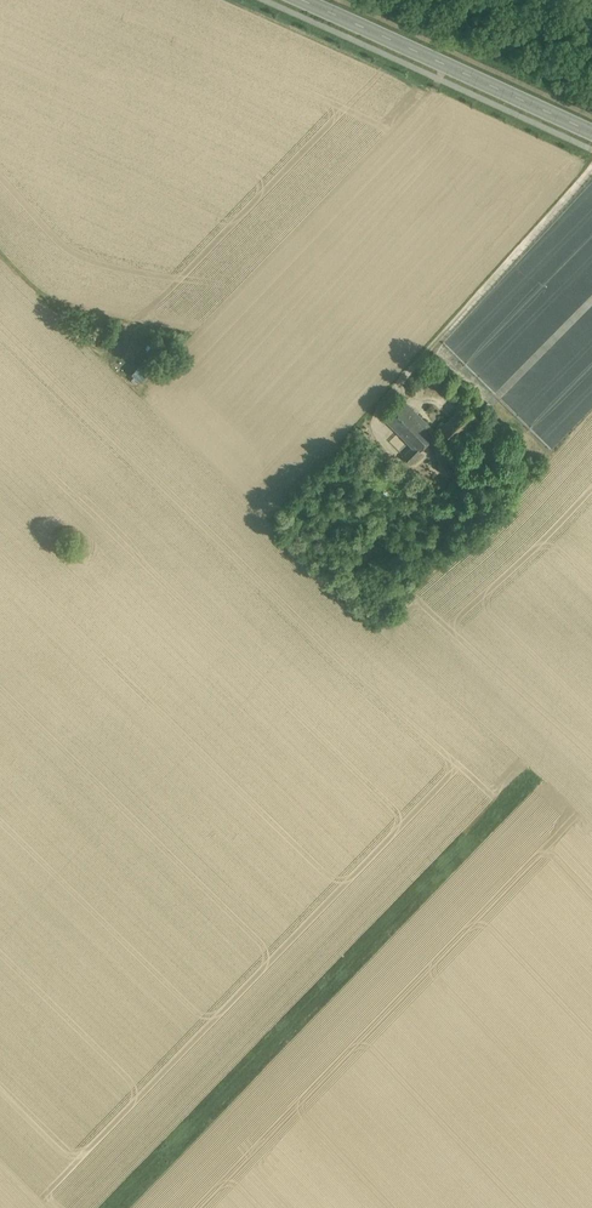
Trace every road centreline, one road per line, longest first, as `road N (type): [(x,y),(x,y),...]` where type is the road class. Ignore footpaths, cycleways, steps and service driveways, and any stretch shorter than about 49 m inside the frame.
road 1 (secondary): [(591,132),(302,0)]

